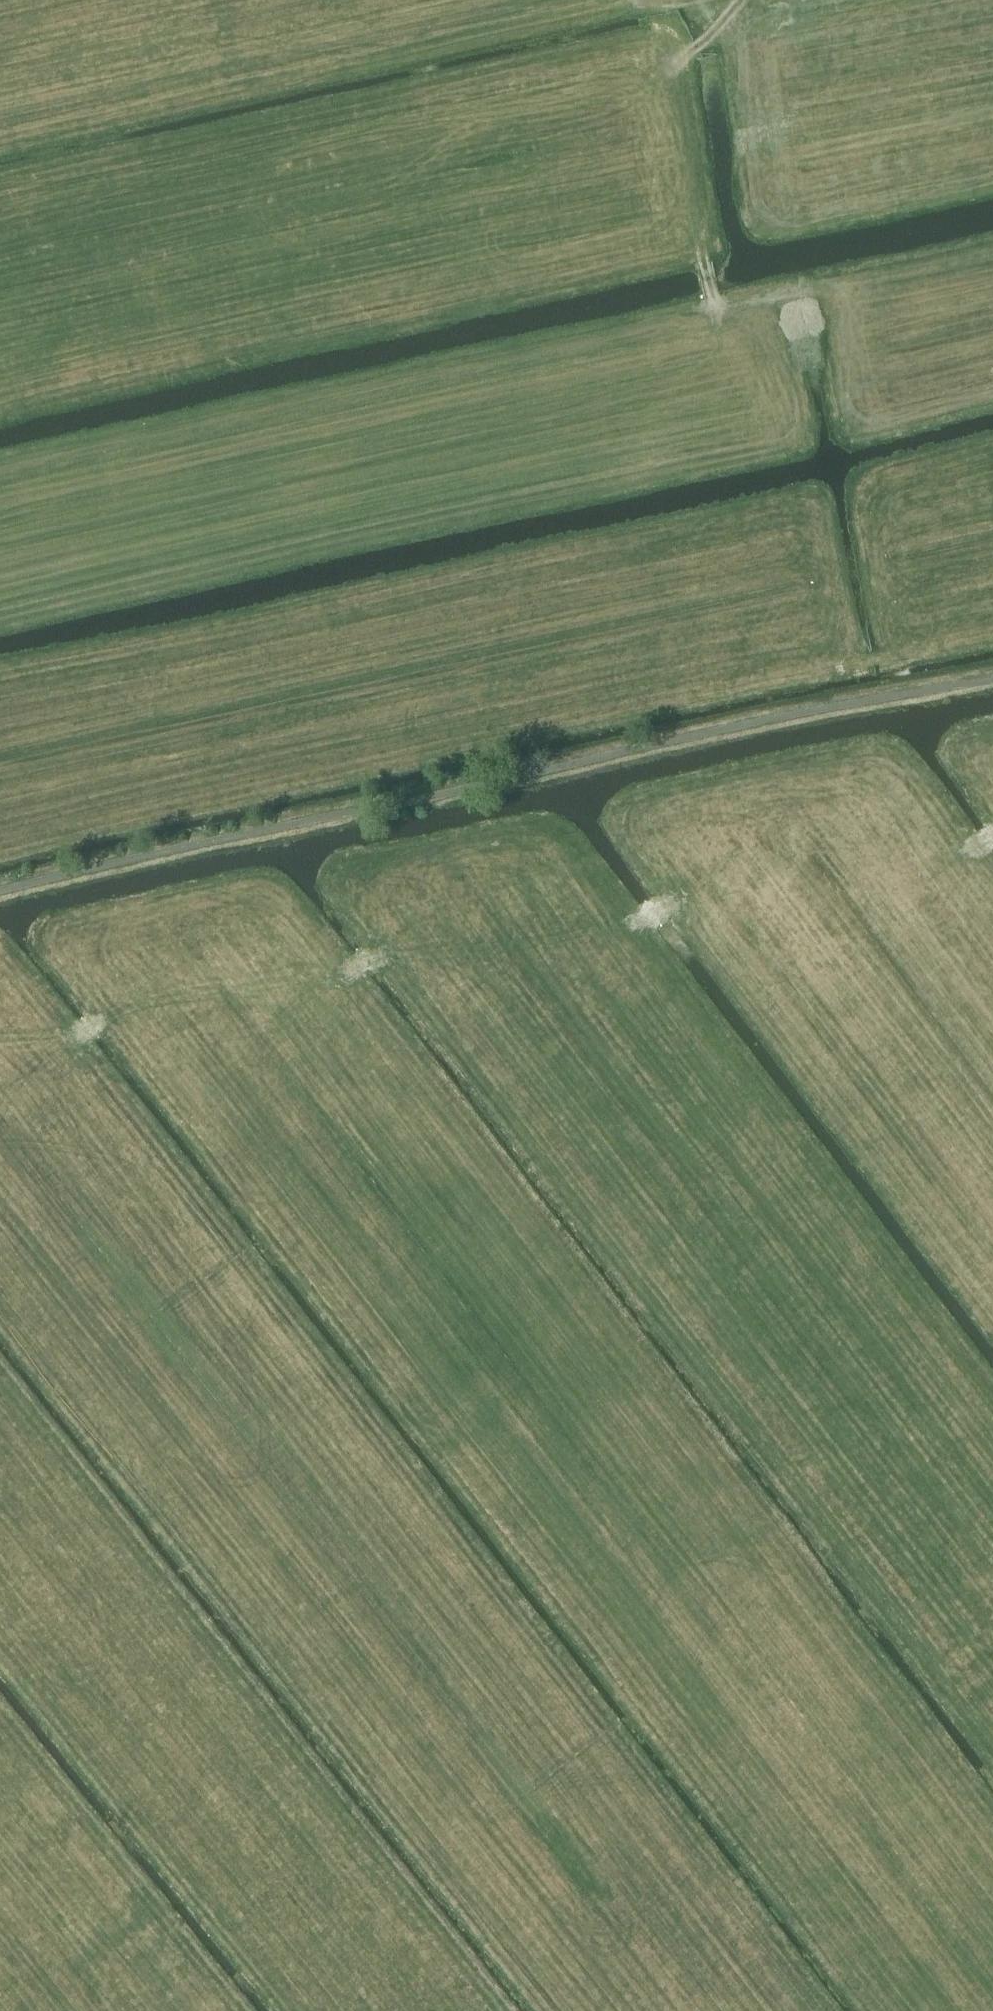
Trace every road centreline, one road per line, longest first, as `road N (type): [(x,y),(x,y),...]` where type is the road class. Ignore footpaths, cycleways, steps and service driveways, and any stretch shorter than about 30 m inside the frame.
road 1 (track): [(740,0),(666,71),(713,304)]

